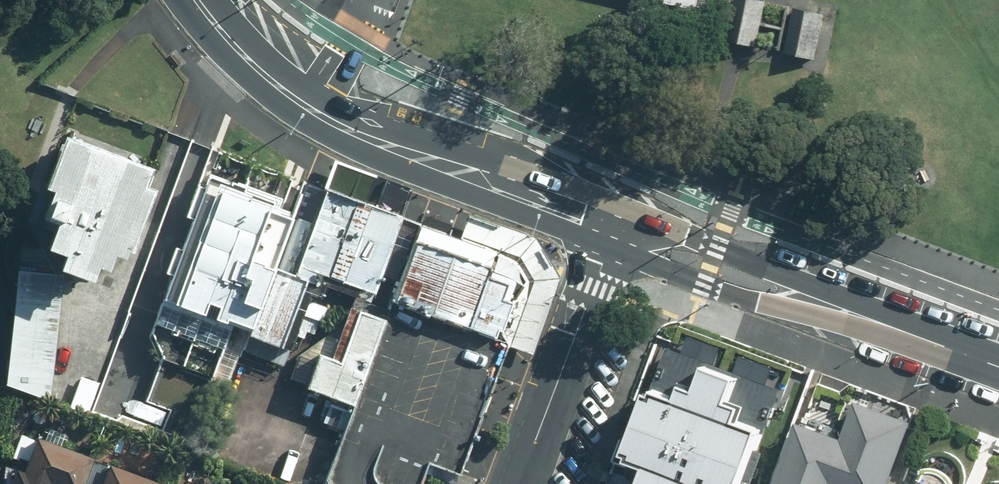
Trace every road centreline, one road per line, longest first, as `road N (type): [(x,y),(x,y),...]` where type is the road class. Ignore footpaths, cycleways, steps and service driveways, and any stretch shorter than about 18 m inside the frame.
road 1 (primary): [(196,0),(273,81),(312,109),(616,232)]
road 2 (primary): [(616,232),(998,367)]
road 3 (residential): [(616,232),(518,483)]

